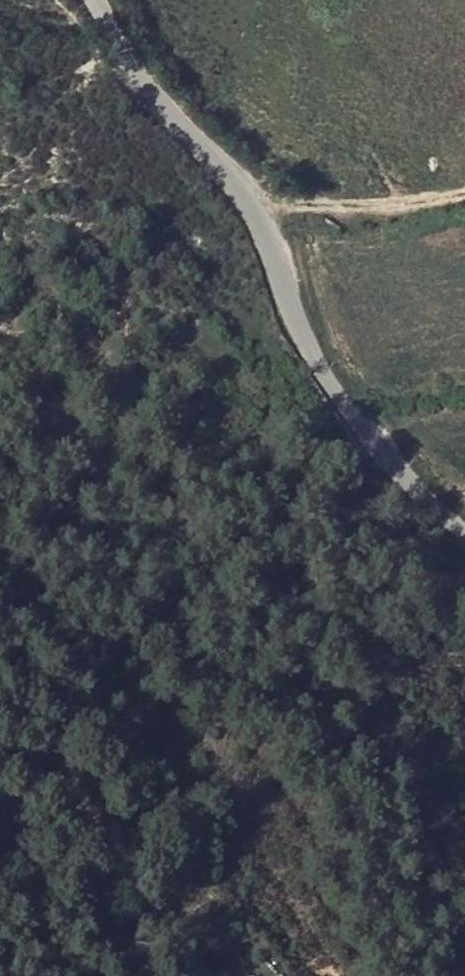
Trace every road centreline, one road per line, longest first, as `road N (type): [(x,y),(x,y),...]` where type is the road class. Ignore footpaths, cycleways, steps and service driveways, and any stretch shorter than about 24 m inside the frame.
road 1 (tertiary): [(464,528),(416,481),(318,358),(235,186),(94,0)]

